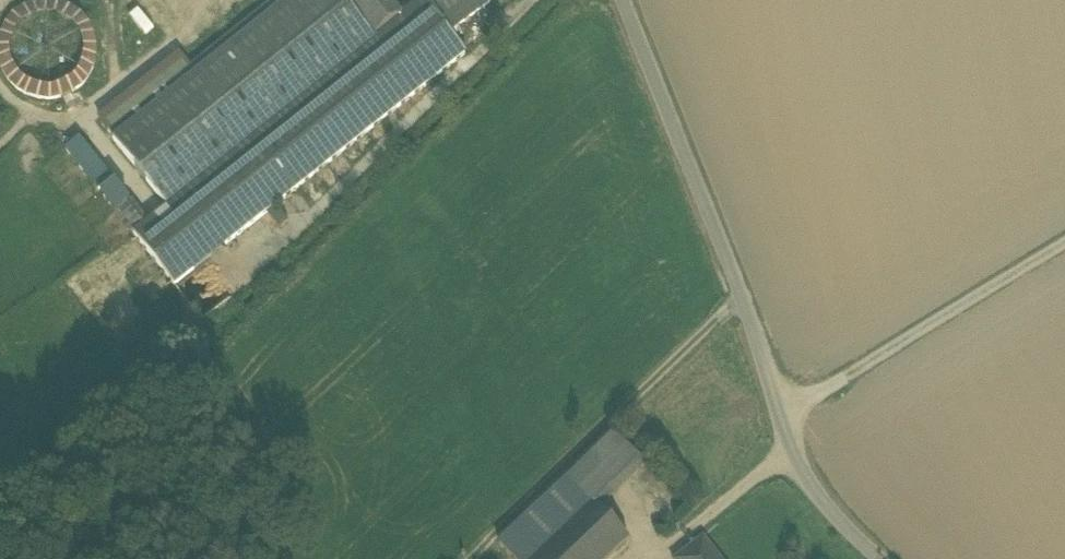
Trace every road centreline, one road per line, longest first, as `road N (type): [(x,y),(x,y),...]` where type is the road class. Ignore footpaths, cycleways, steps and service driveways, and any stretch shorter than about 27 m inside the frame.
road 1 (residential): [(884,558),(837,520),(791,450),(741,286),(623,0)]
road 2 (track): [(744,294),(473,558)]
road 3 (track): [(1064,248),(786,418)]

